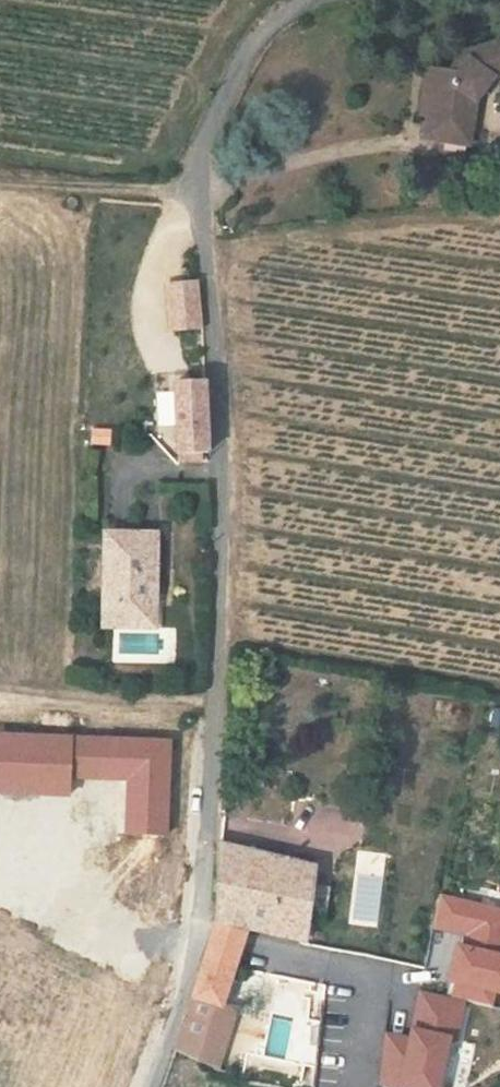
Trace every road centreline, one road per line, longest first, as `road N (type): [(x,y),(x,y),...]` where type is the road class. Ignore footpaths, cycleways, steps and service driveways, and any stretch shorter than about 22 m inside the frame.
road 1 (residential): [(149,1086),(200,932),(215,728),(220,448),(198,190),(223,103),(271,25),(318,0)]
road 2 (track): [(0,179),(198,190)]

